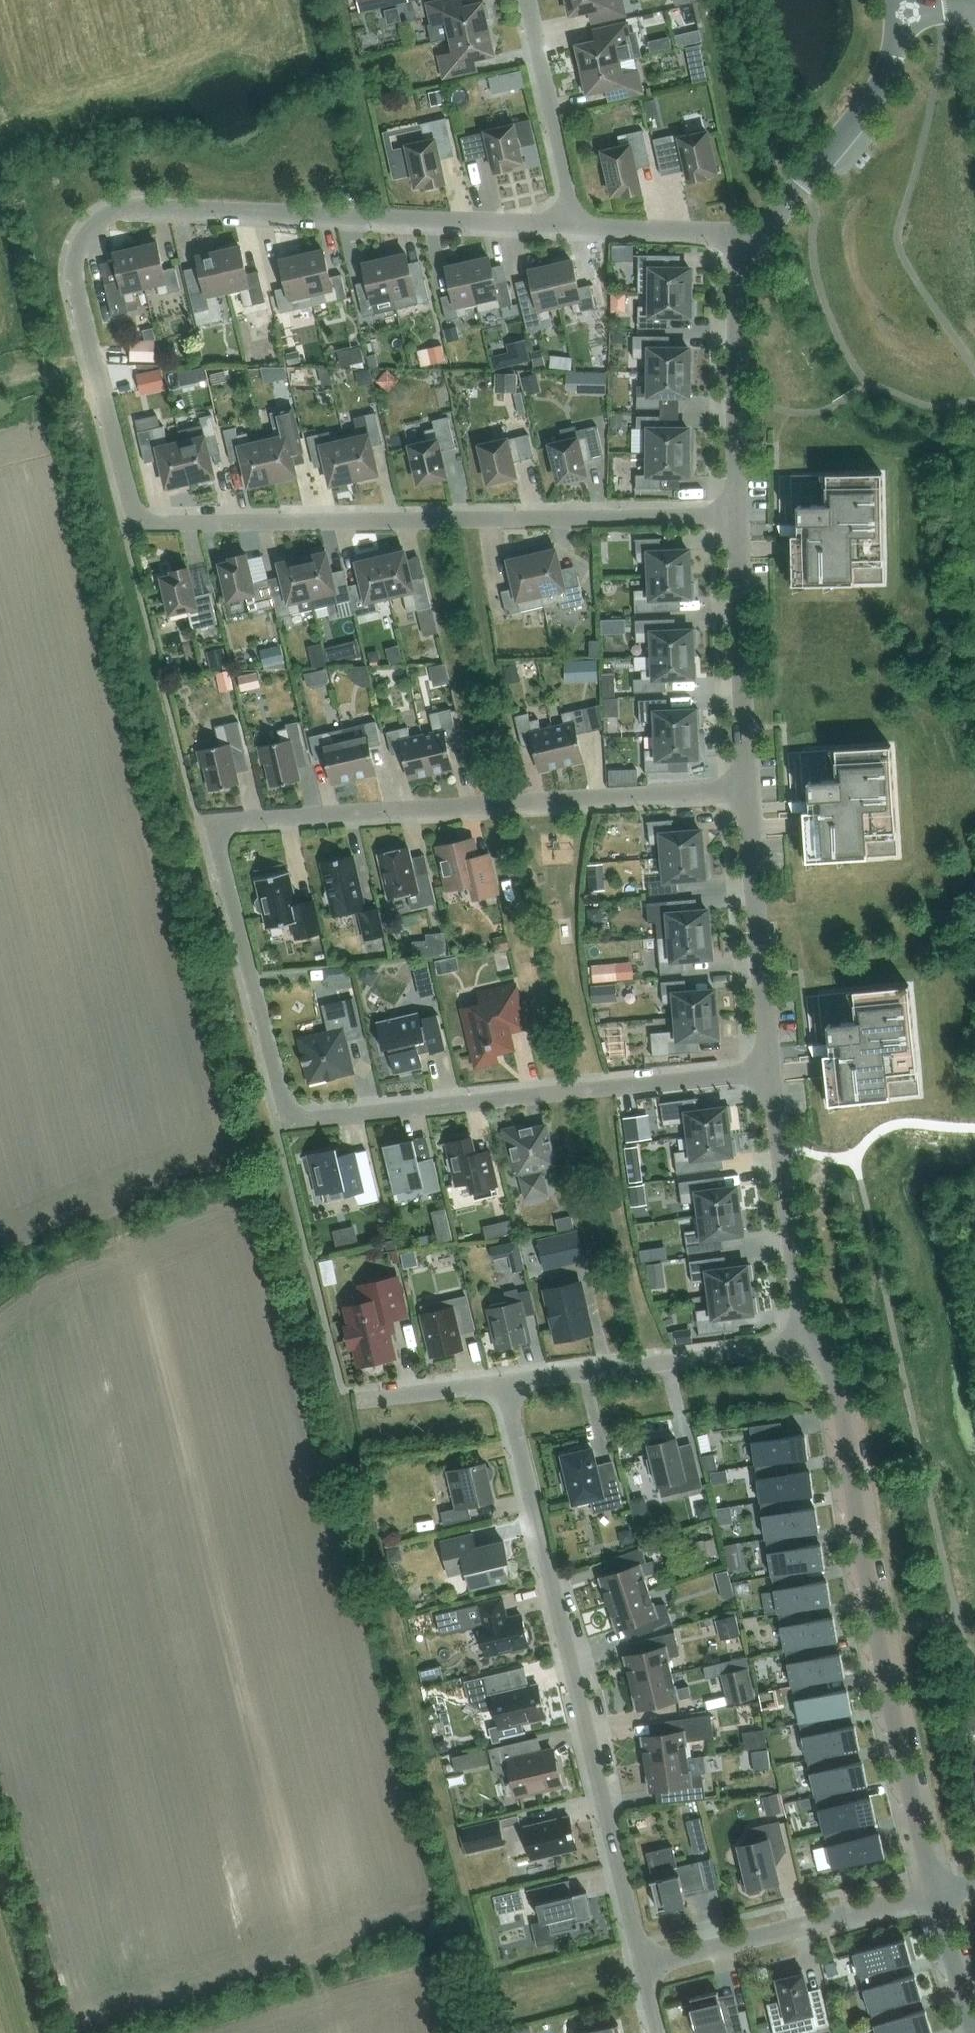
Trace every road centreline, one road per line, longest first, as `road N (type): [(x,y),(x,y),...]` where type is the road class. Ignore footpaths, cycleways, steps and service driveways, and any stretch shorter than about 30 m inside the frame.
road 1 (residential): [(739,519),(155,525),(138,515),(73,281),(83,234),(99,219),(143,208),(573,227)]
road 2 (residential): [(750,792),(239,822),(227,827),(220,853),(279,1103),(291,1116),(769,1073)]
road 3 (residential): [(644,1965),(504,1383)]
road 4 (residential): [(937,1895),(873,1614),(839,1373),(809,1342)]
road 5 (residential): [(809,1342),(504,1383)]
road 6 (residential): [(644,1965),(937,1895)]
road 7 (unclassified): [(898,0),(896,61),(753,245)]
road 8 (residential): [(769,1073),(750,792)]
road 9 (residential): [(739,519),(741,301),(753,245)]
road 10 (residential): [(750,792),(739,519)]
road 11 (residential): [(809,1342),(769,1073)]
road 12 (residential): [(573,227),(525,0)]
road 13 (residential): [(573,227),(712,232),(753,245)]
road 14 (residential): [(504,1383),(365,1400)]
road 15 (residential): [(974,2021),(937,1895)]

